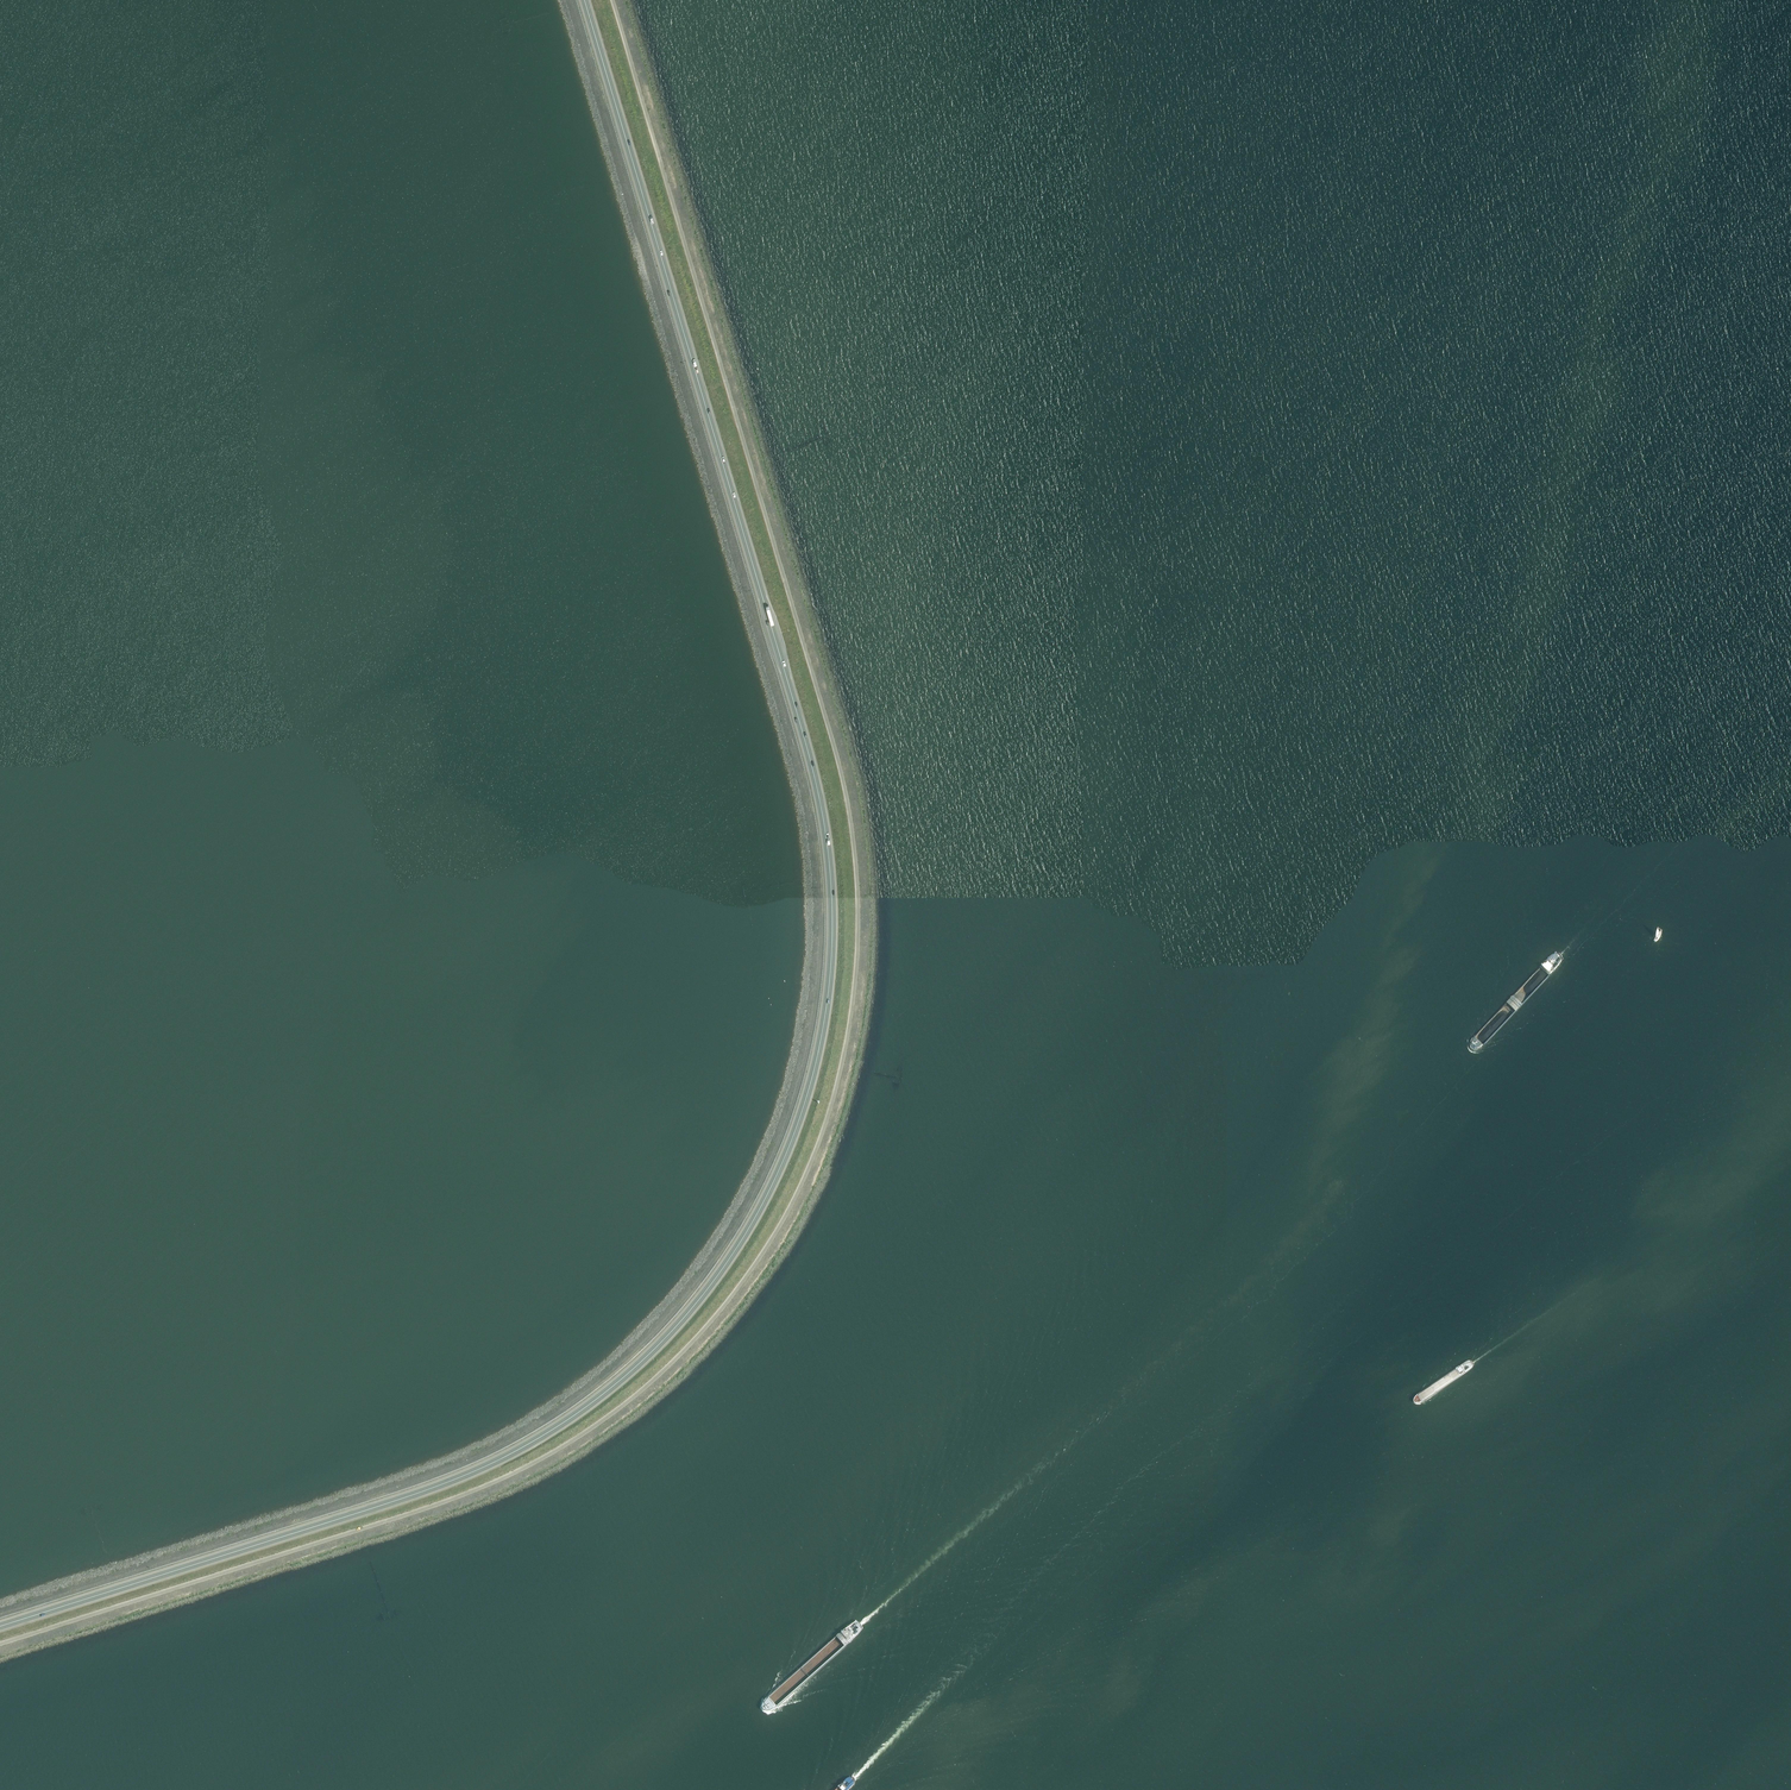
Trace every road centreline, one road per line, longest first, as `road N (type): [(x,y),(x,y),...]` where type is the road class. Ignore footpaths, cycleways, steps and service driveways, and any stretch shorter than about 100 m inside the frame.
road 1 (trunk): [(0,1627),(431,1489),(551,1431),(625,1377),(710,1286),(762,1205),(797,1127),(829,984),(825,827),(585,0)]

